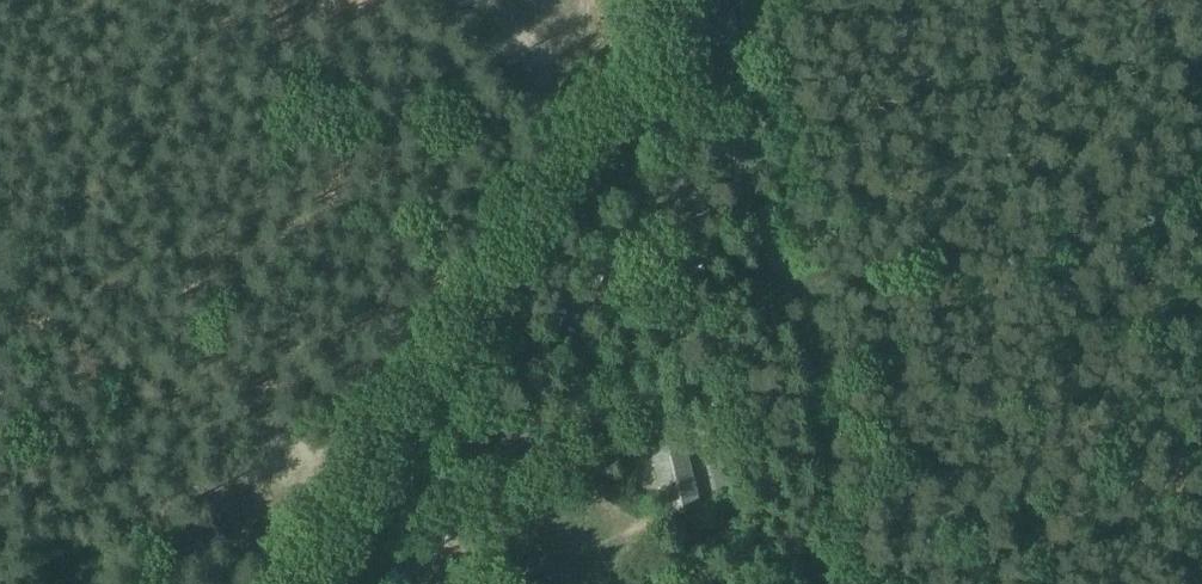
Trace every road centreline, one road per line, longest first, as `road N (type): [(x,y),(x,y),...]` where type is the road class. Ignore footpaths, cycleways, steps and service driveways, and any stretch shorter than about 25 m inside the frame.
road 1 (track): [(540,250),(563,321),(617,351),(695,350),(721,233),(709,174),(684,154),(619,154),(579,176),(550,227)]
road 2 (track): [(1201,55),(1161,177),(1137,321),(1195,536),(1199,583)]
road 3 (track): [(550,227),(308,583)]
road 4 (track): [(845,583),(799,245)]
road 5 (track): [(717,583),(715,535),(690,442),(695,350)]

